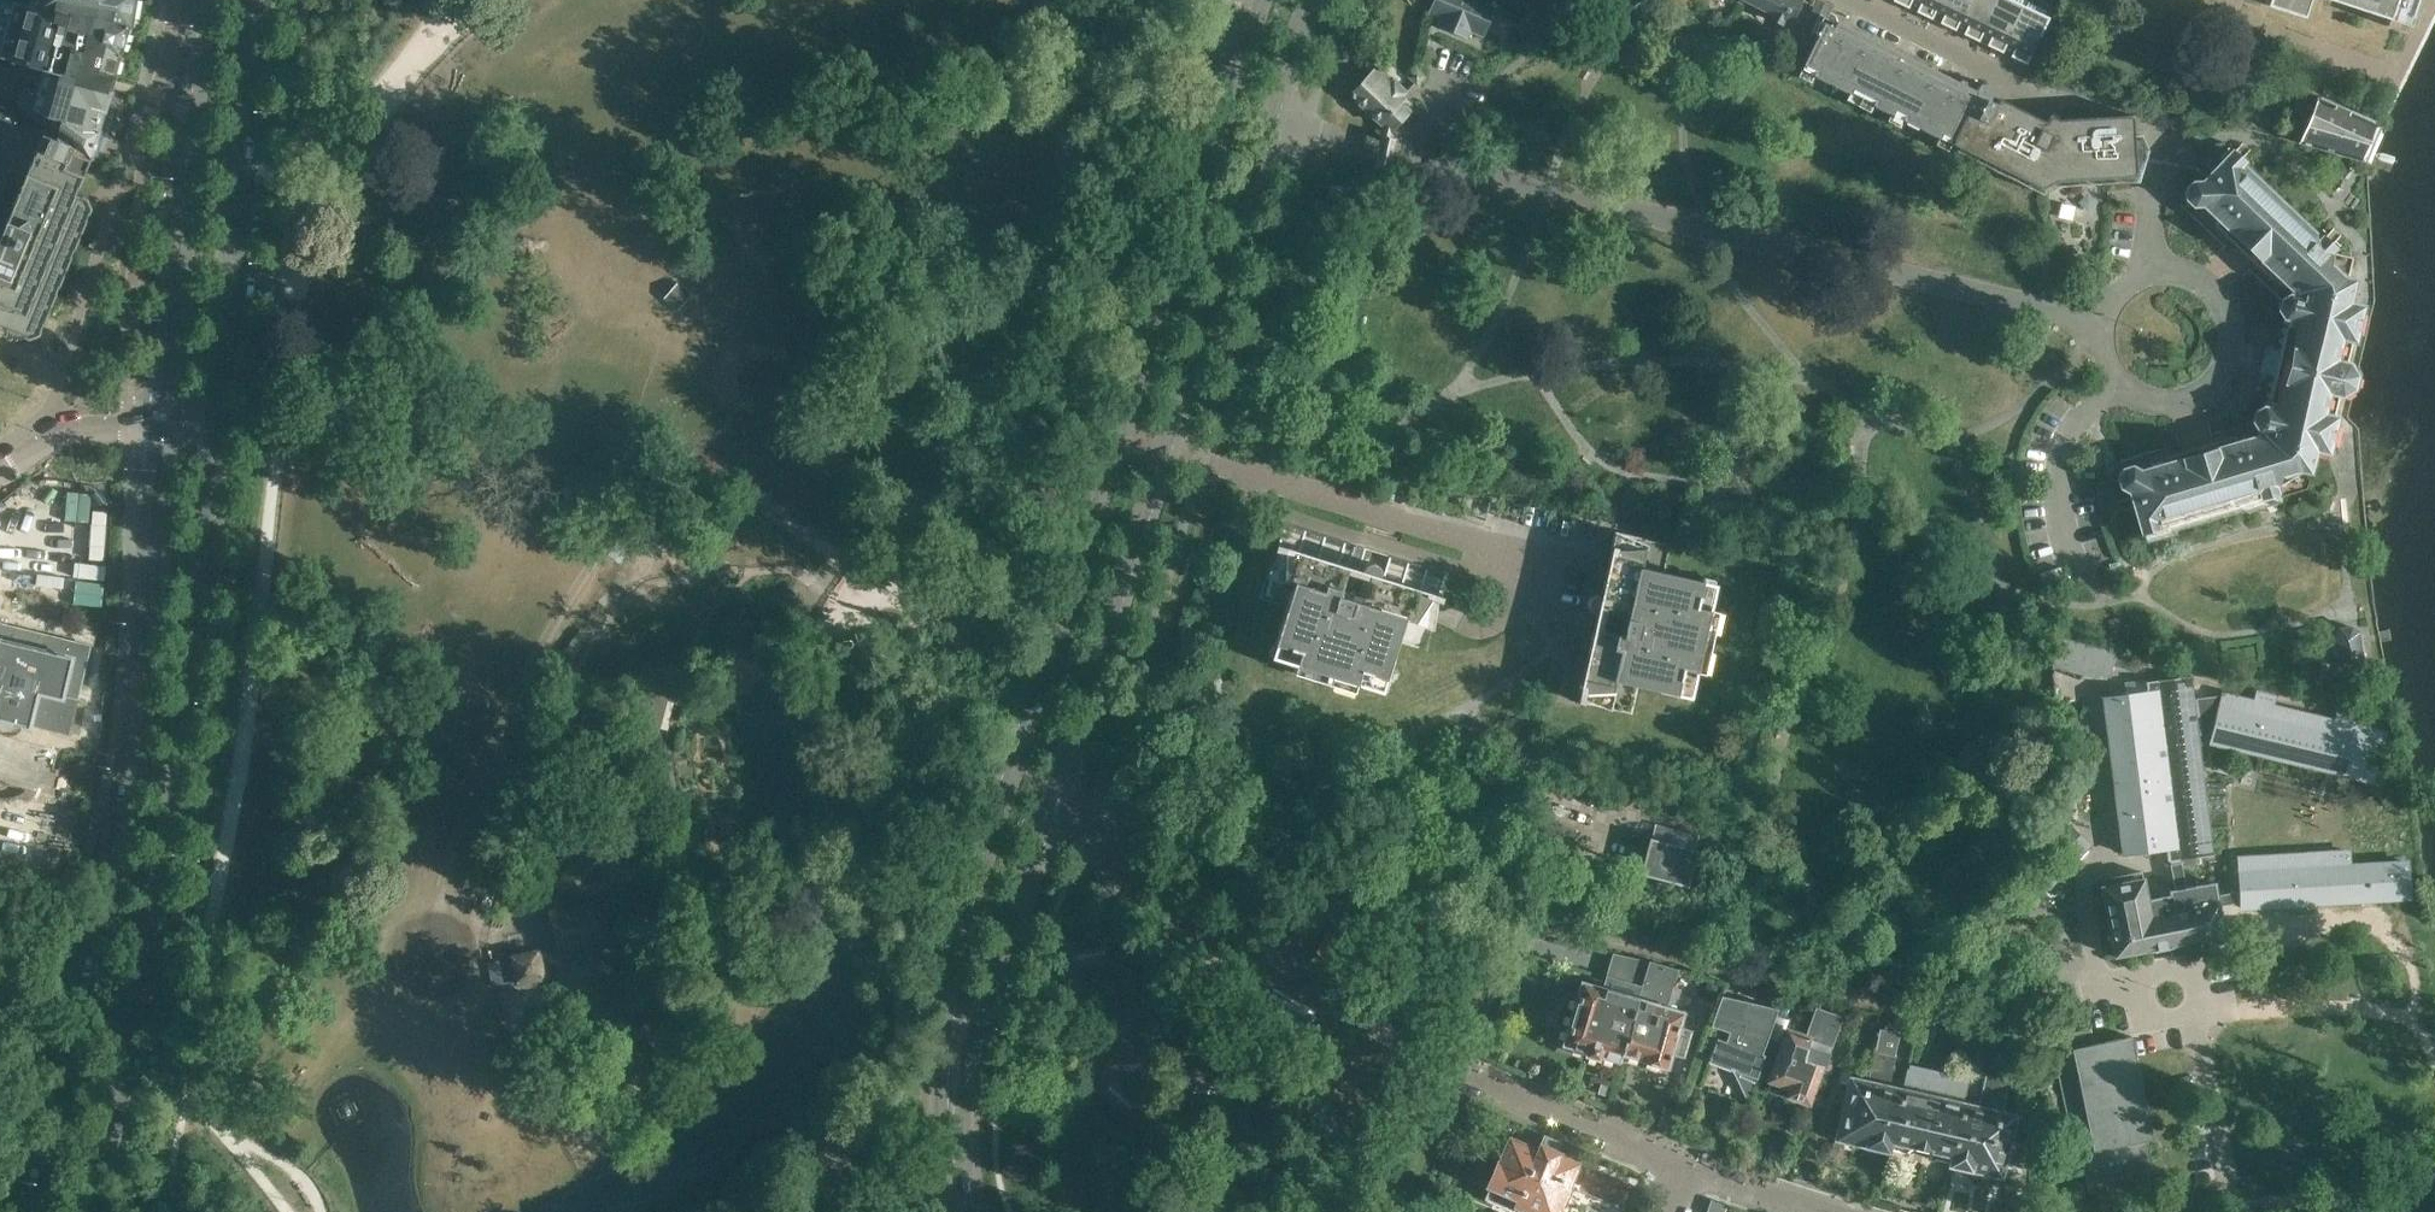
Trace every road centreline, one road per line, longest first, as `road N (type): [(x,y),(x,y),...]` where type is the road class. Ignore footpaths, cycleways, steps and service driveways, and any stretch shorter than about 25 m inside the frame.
road 1 (unclassified): [(1239,92),(1129,448),(949,976),(937,1095),(942,1163),(960,1211)]
road 2 (primary): [(169,423),(144,748),(37,1211)]
road 3 (primary): [(89,1211),(186,748),(216,424)]
road 4 (unclassified): [(2098,318),(1471,177),(1424,156),(1361,144)]
road 5 (unclassified): [(1051,802),(1273,111)]
road 6 (unclassified): [(2157,270),(2160,130),(2127,105),(2036,99),(1846,0)]
road 7 (primary): [(216,424),(256,0)]
road 8 (primary): [(202,0),(169,423)]
road 9 (unclassified): [(963,1211),(973,1038),(1051,802)]
road 10 (unclassified): [(2157,270),(2198,278),(2229,313),(2229,361),(2204,395),(2175,406),(2131,398),(2102,367),(2098,318)]
road 11 (unclassified): [(1578,919),(1391,869),(1352,890),(1318,975)]
road 12 (residential): [(1318,975),(1181,909),(1101,854),(1051,802)]
road 13 (residential): [(1684,1172),(1430,1043)]
road 14 (residential): [(1356,1211),(1430,1043)]
road 15 (residential): [(169,423),(73,428),(0,469)]
road 16 (residential): [(1827,1211),(1684,1172)]
road 17 (residential): [(1430,1043),(1318,975)]

